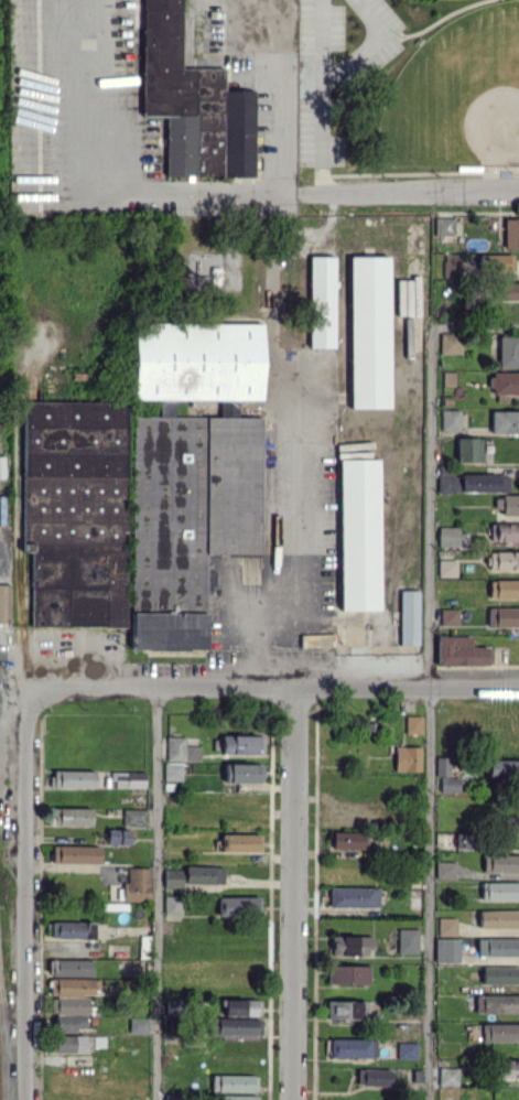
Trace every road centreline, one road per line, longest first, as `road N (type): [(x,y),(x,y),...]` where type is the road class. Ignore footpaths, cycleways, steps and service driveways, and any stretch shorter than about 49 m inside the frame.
road 1 (residential): [(24,687),(518,690)]
road 2 (residential): [(24,687),(25,1099)]
road 3 (residential): [(298,688),(293,1099)]
road 4 (residential): [(296,191),(518,191)]

